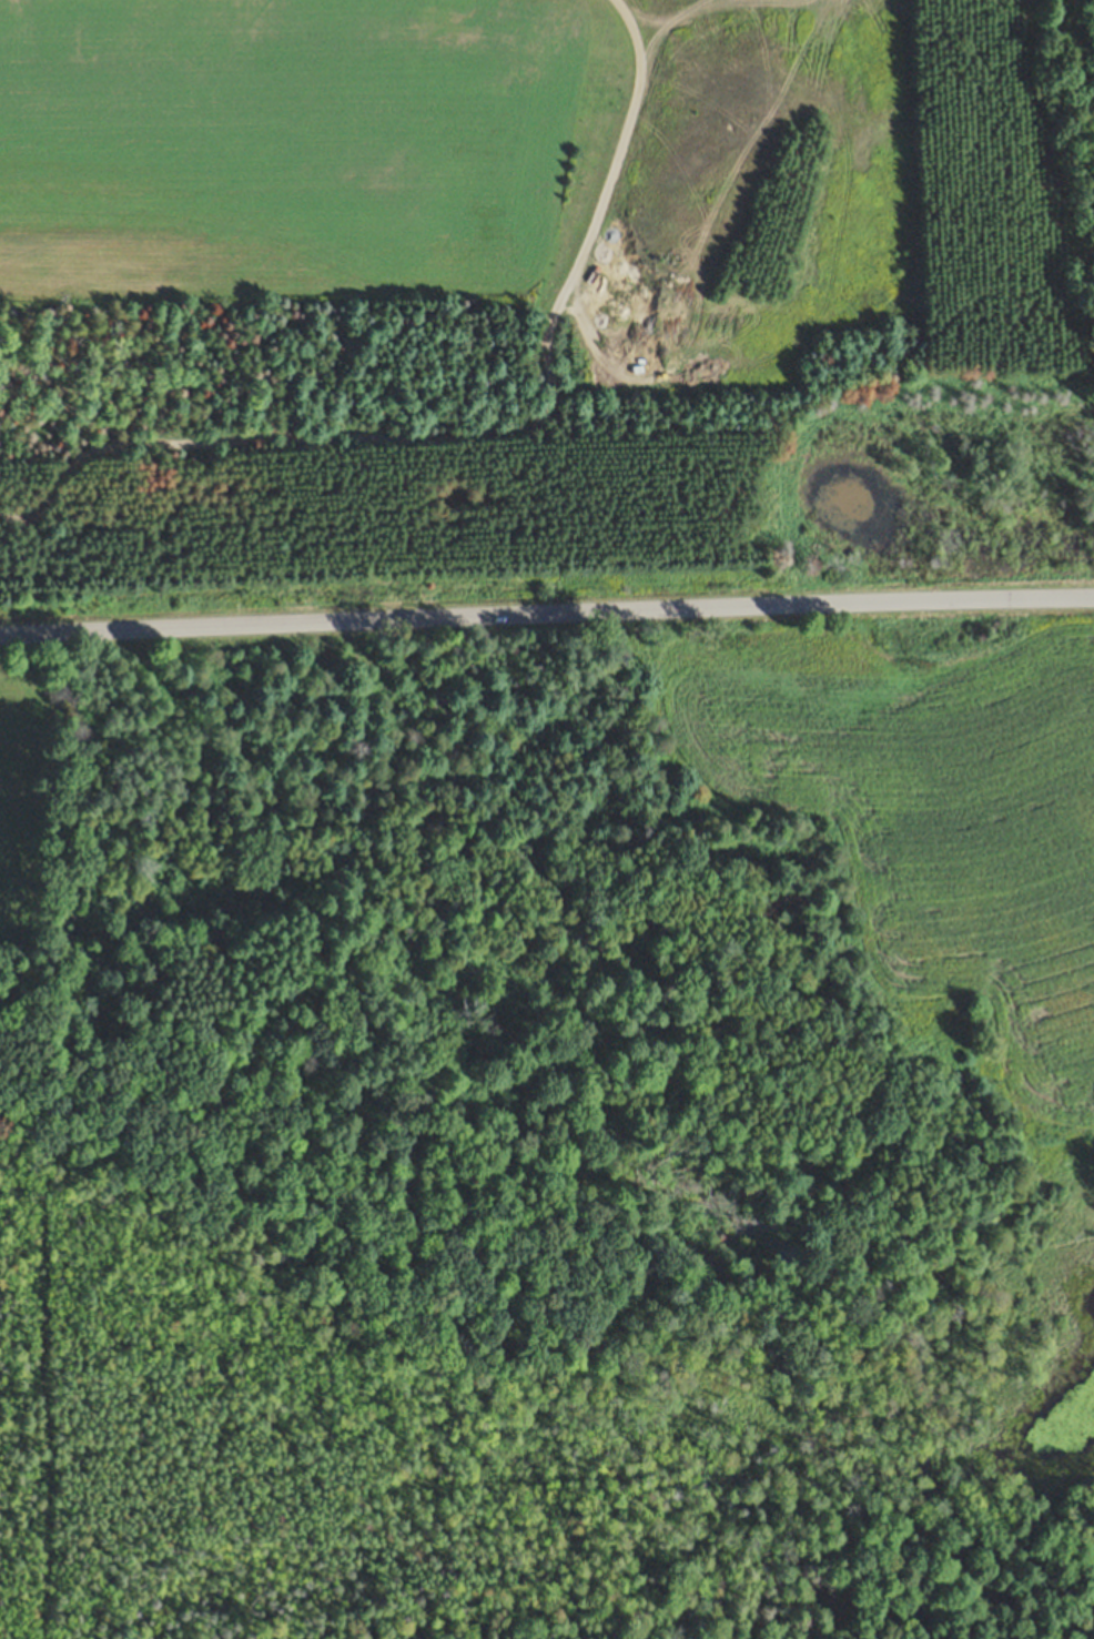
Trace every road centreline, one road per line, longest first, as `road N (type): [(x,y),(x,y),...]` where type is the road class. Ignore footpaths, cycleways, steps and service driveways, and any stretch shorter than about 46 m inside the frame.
road 1 (secondary): [(1093,609),(0,644)]

